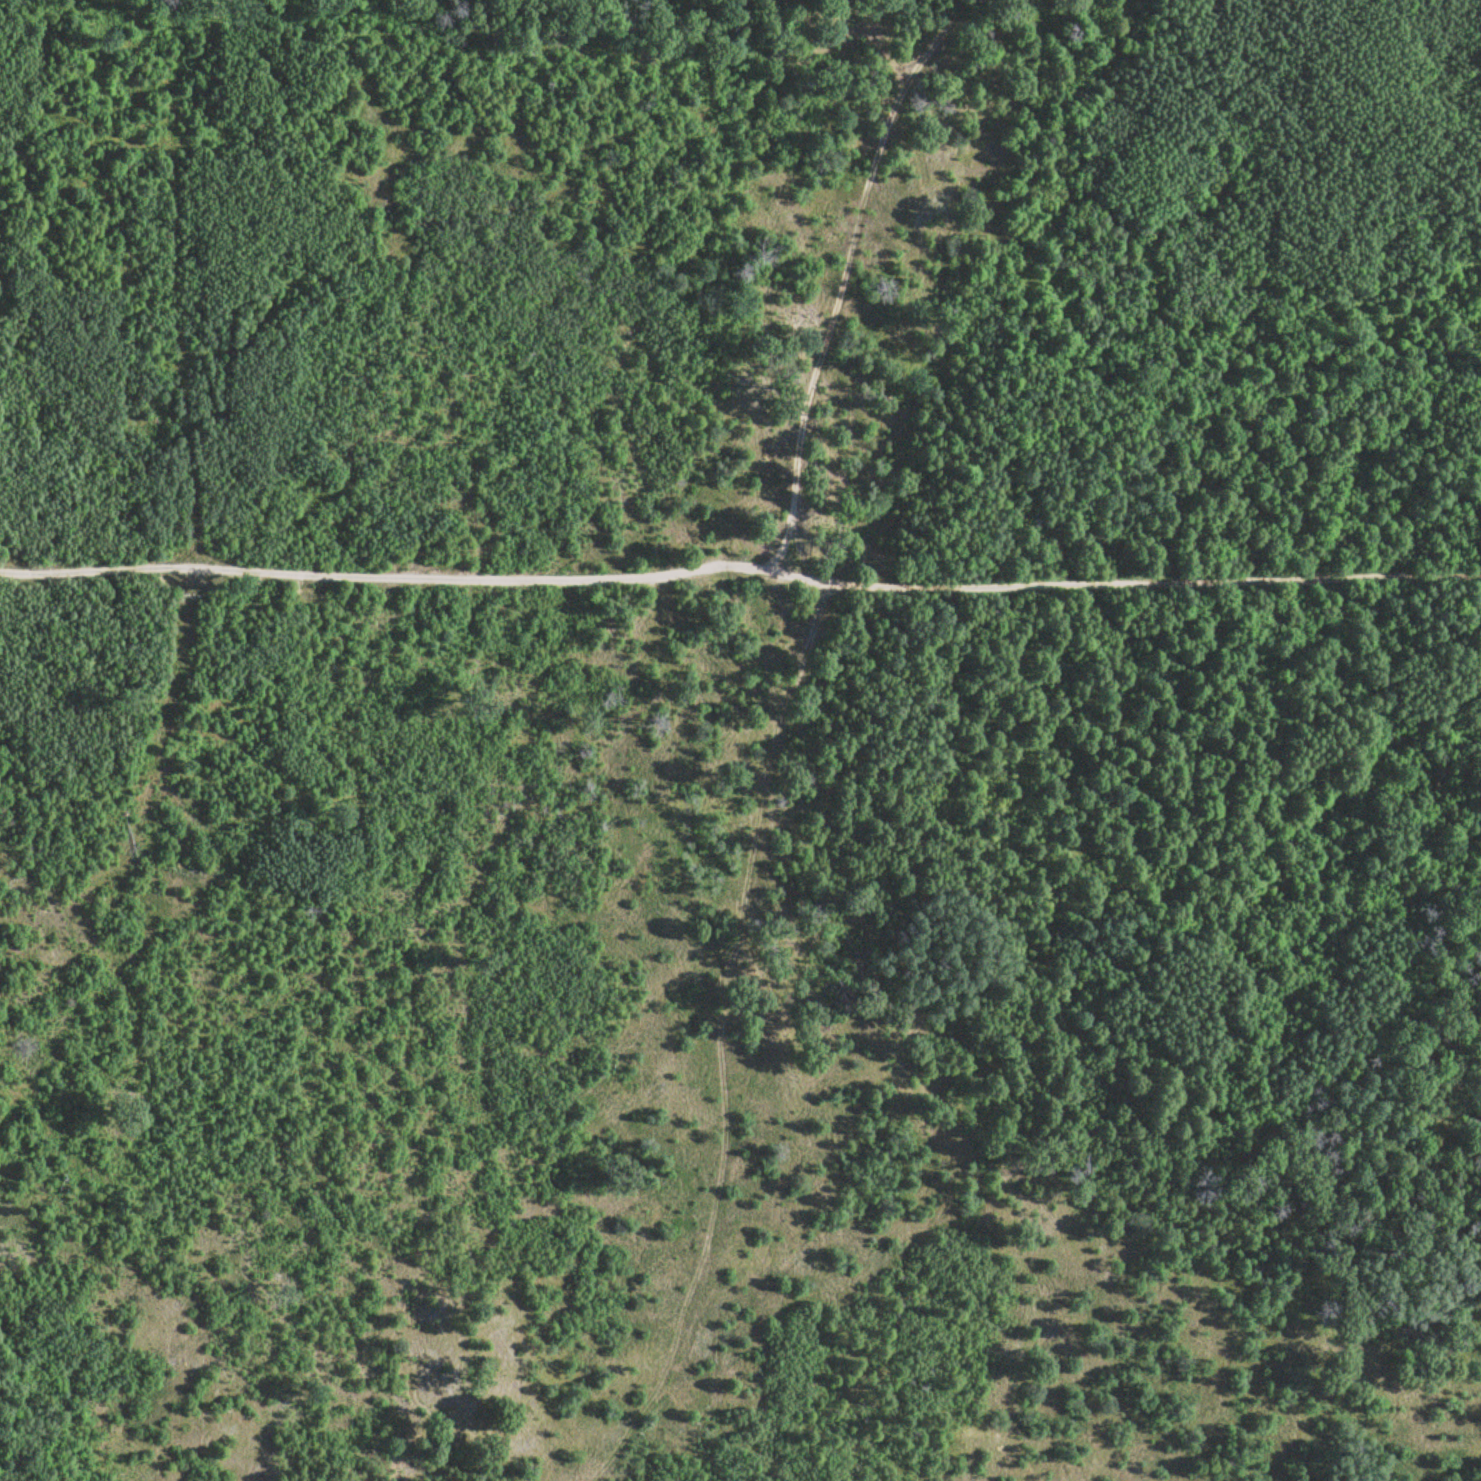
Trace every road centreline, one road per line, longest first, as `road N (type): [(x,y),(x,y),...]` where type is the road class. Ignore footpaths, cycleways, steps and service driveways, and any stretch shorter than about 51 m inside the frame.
road 1 (track): [(0,570),(588,579),(789,564),(817,587),(1480,575)]
road 2 (track): [(969,0),(906,83),(889,133),(805,416),(789,564)]

